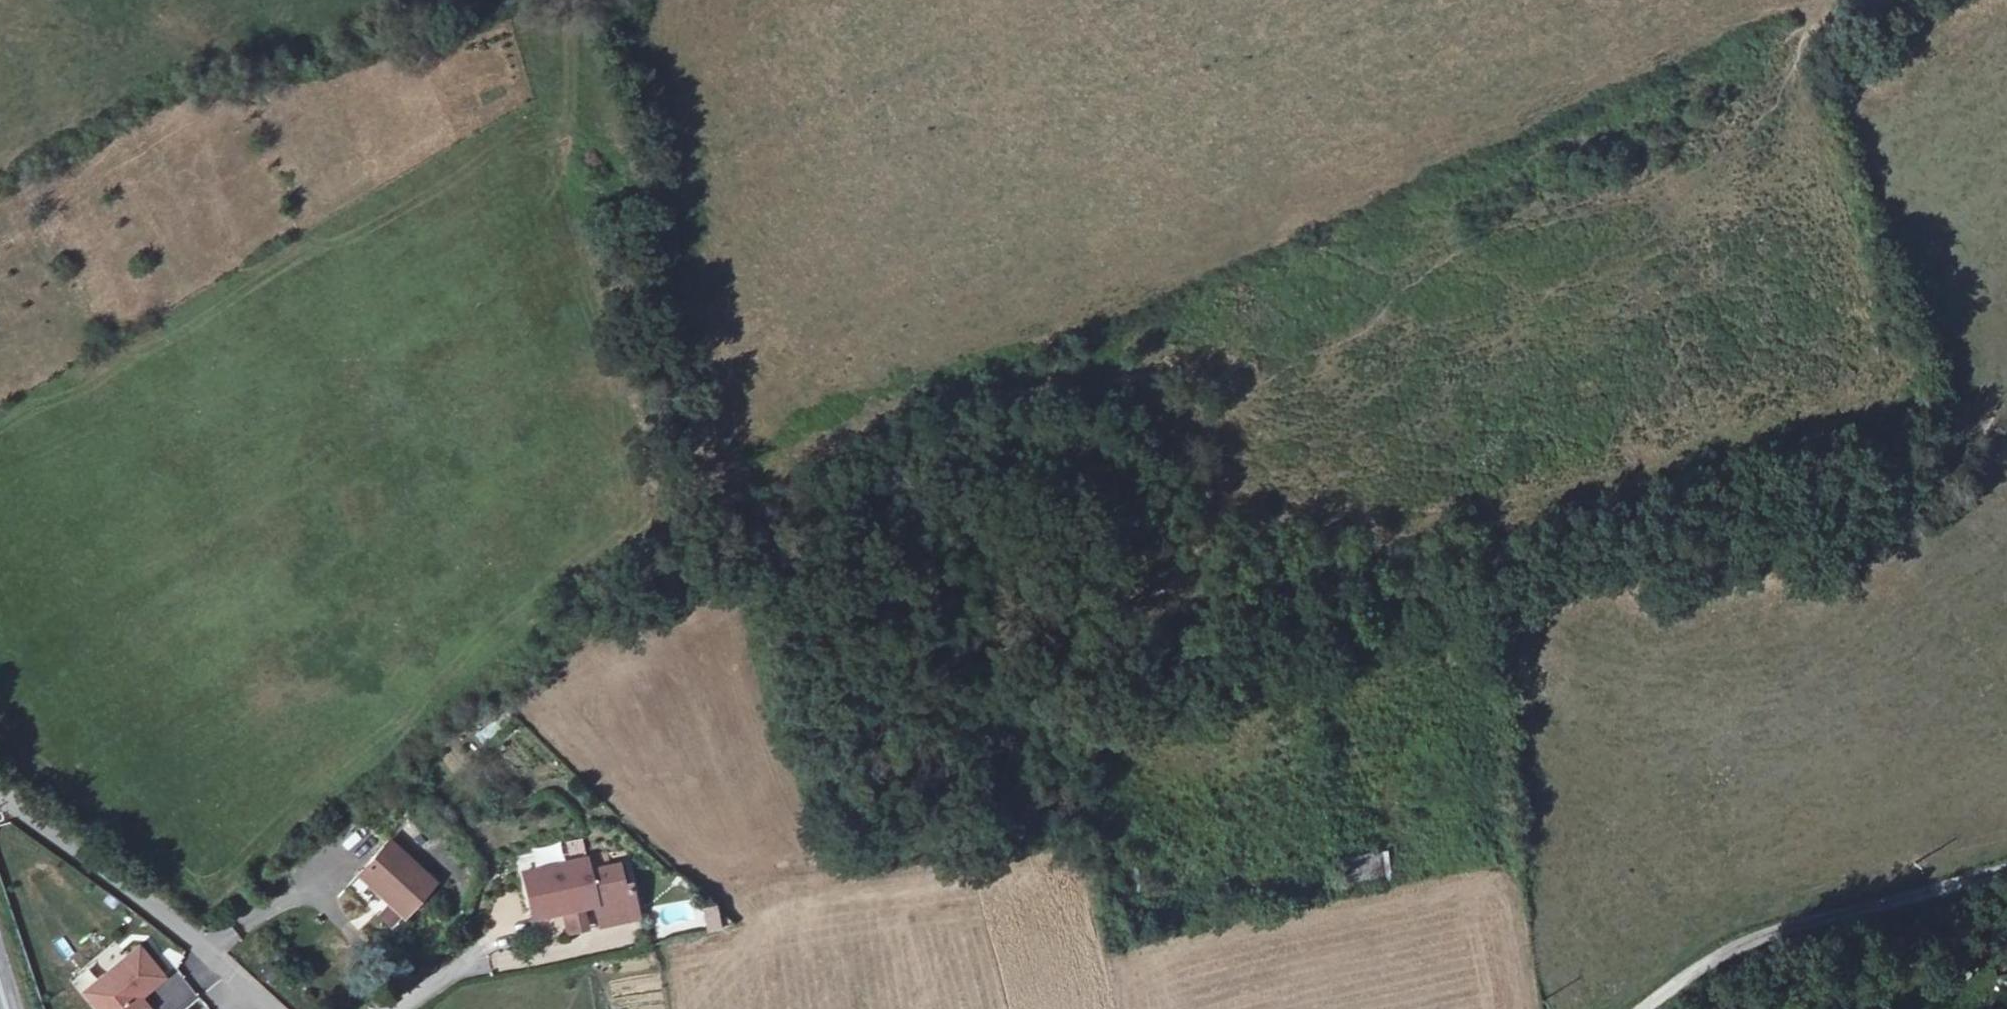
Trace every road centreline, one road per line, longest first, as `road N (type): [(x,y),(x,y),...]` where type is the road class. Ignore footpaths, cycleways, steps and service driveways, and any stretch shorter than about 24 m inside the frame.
road 1 (unclassified): [(1667,1008),(1770,943),(2006,877)]
road 2 (residential): [(0,808),(115,880),(204,949)]

